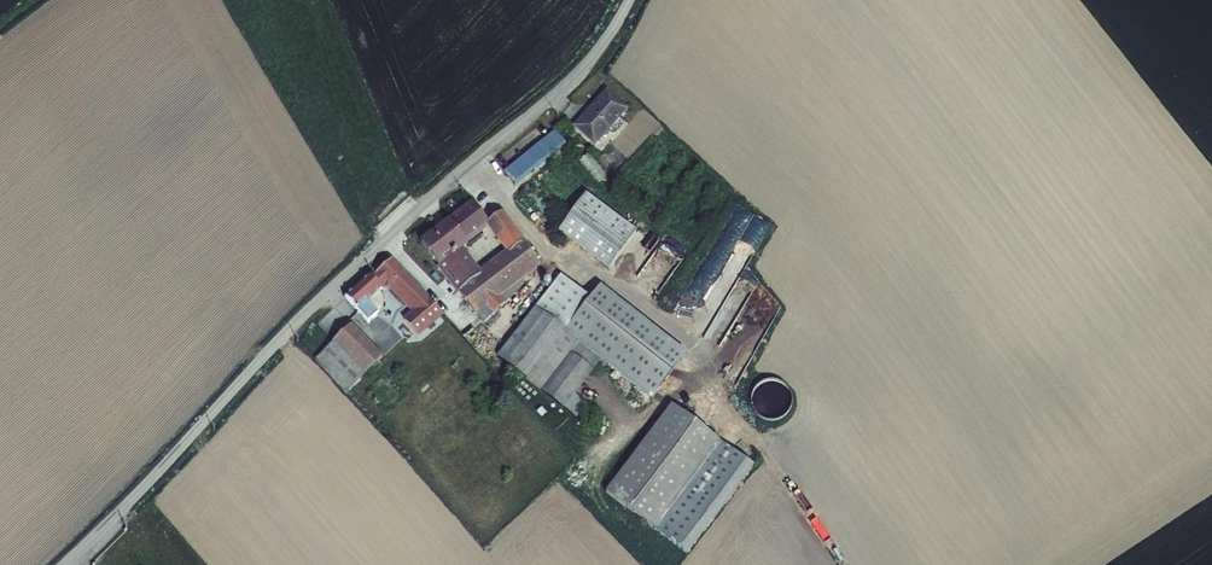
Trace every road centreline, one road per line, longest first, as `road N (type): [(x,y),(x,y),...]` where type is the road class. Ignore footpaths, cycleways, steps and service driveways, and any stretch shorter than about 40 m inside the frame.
road 1 (unclassified): [(630,0),(573,79),(317,303),(64,564)]

